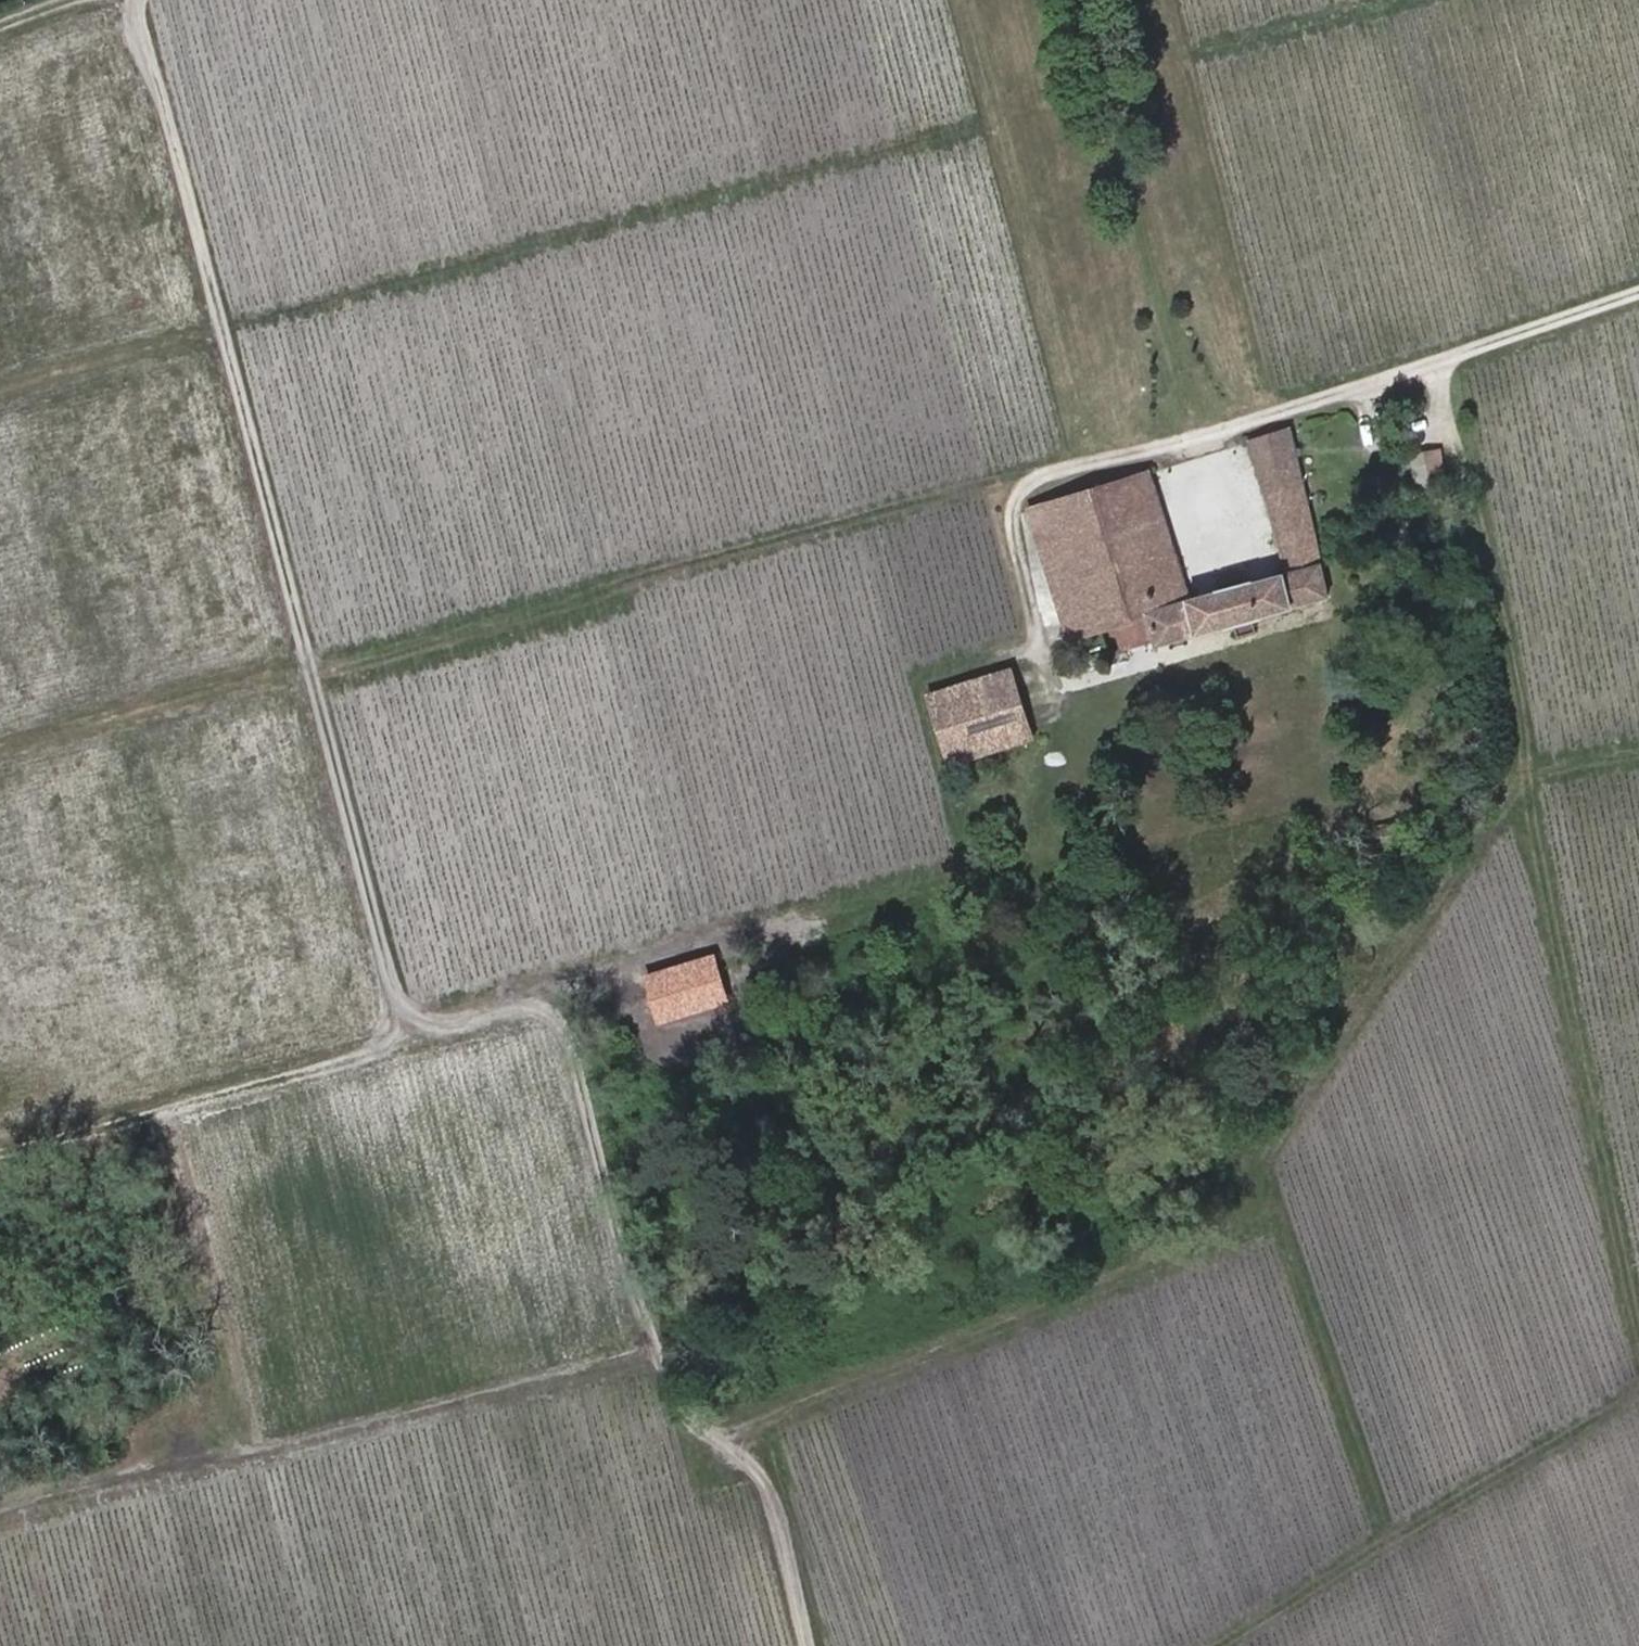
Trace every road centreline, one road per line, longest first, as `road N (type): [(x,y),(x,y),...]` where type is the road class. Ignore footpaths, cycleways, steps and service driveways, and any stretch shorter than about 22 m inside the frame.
road 1 (track): [(139,0),(412,1014),(454,1024),(554,1007),(689,1419),(765,1469),(806,1645)]
road 2 (track): [(1638,292),(1139,453),(1039,473),(1019,500),(1015,535),(1039,637)]

